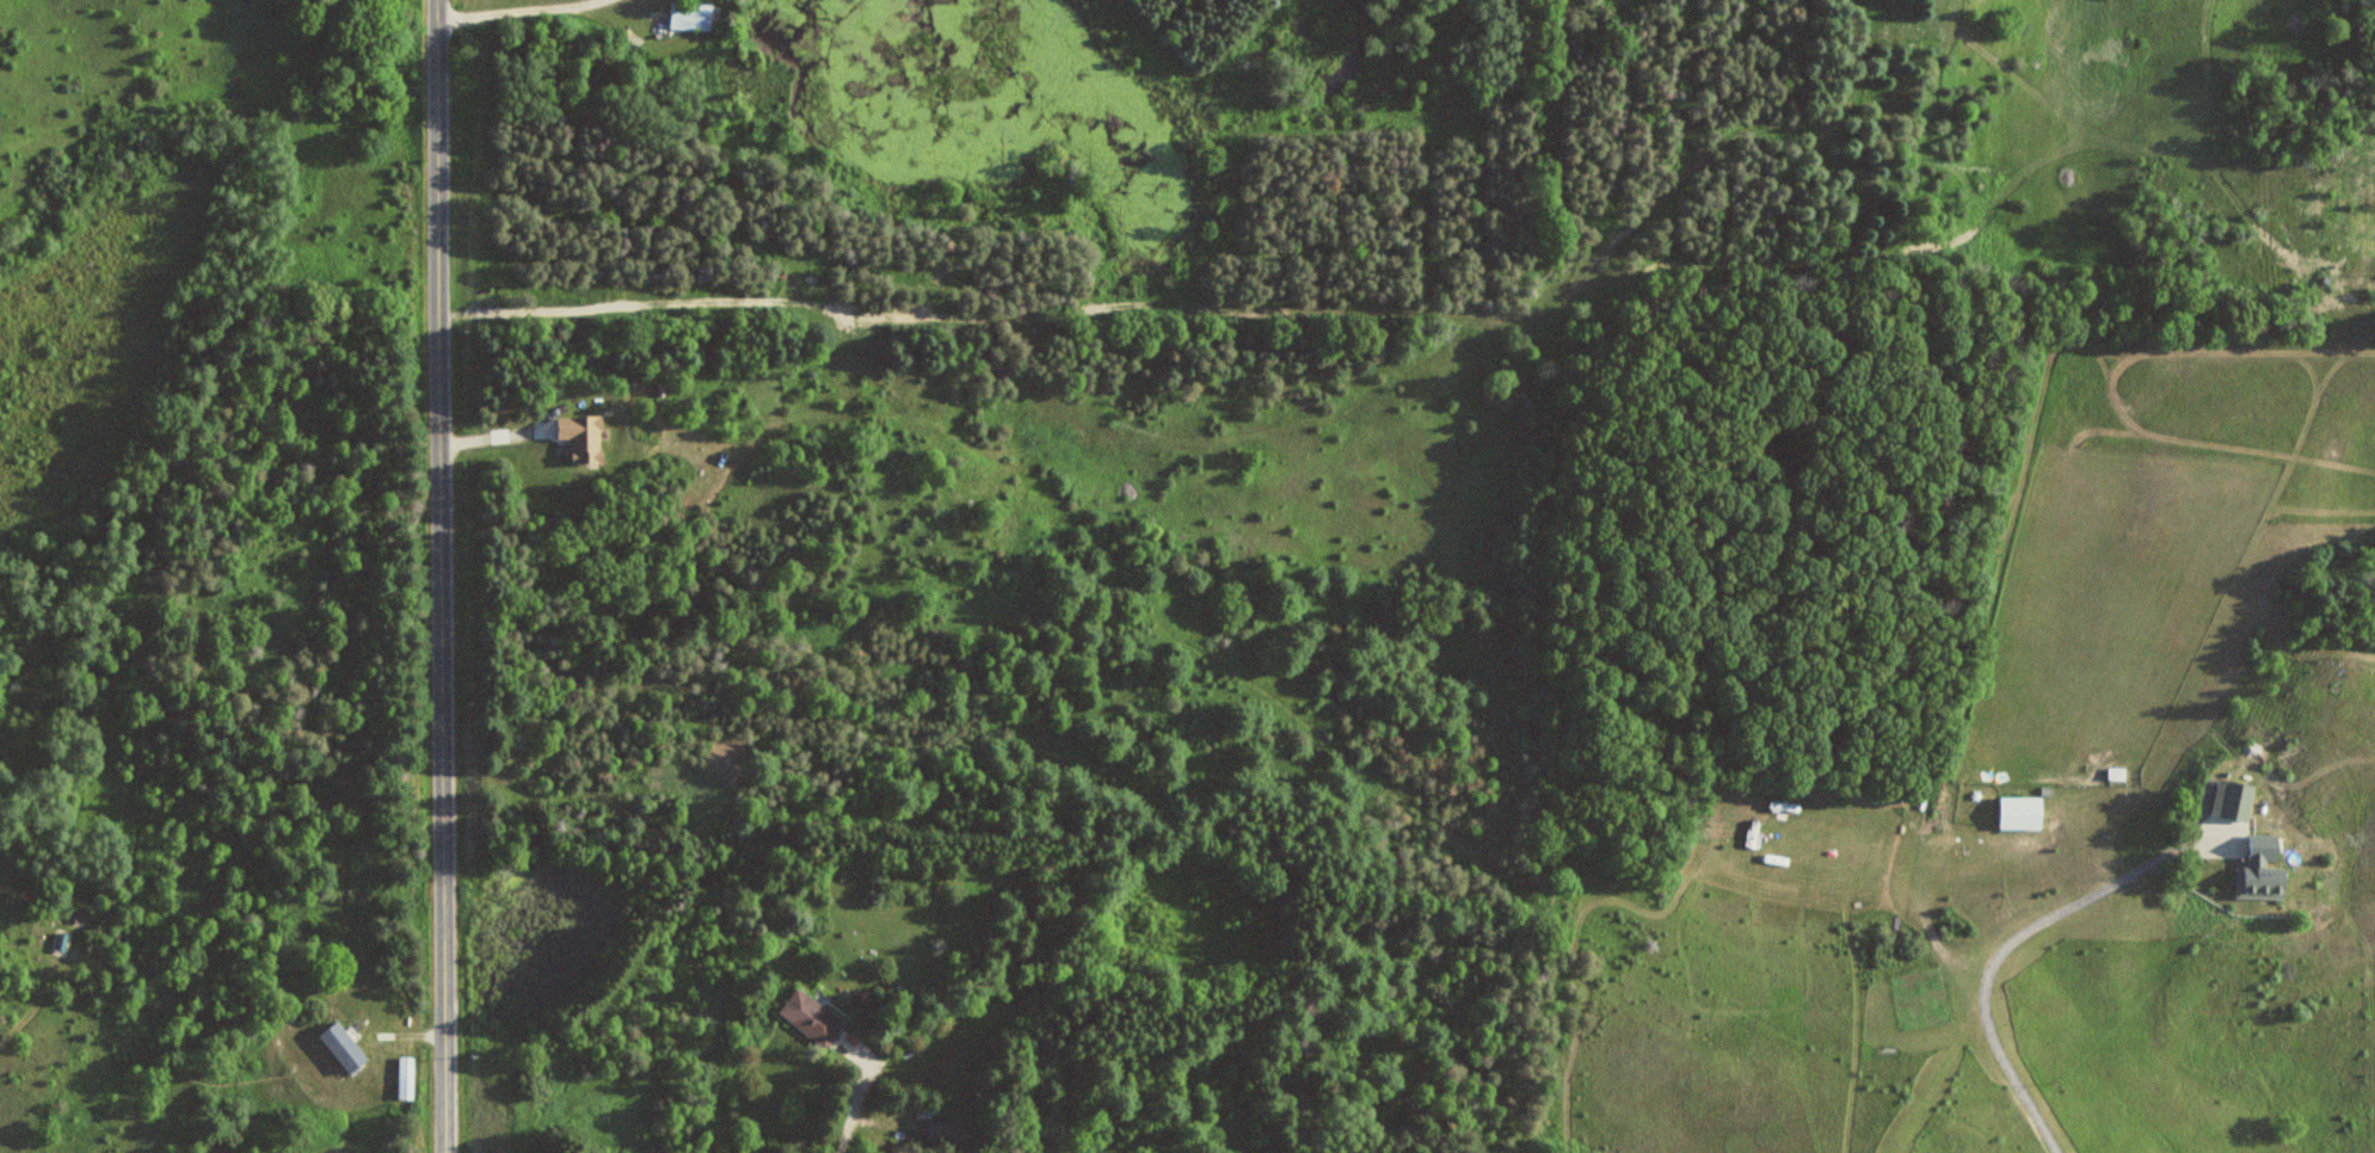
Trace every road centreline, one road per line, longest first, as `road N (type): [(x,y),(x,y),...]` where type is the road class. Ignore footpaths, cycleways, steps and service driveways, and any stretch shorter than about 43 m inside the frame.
road 1 (residential): [(445,1152),(437,0)]

